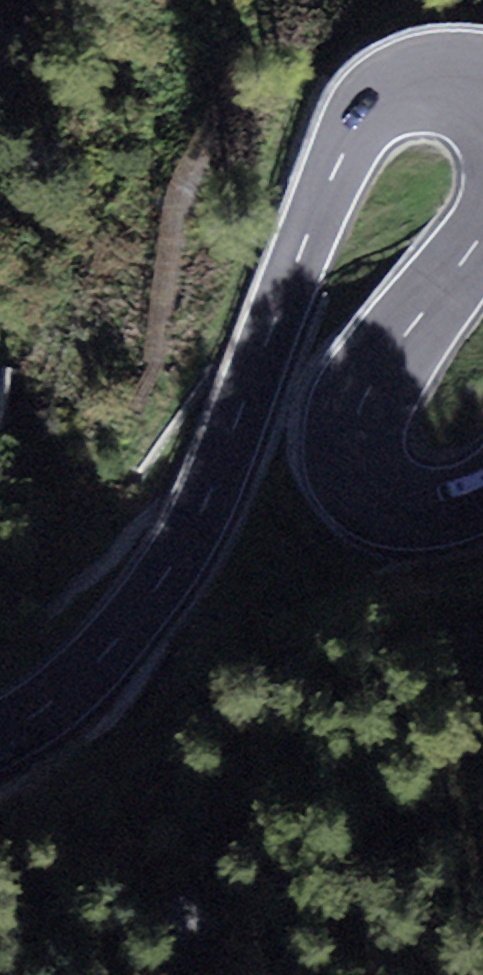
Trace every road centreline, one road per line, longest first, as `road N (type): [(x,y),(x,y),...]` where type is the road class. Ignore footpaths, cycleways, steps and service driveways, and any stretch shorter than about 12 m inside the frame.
road 1 (primary): [(0,734),(93,668),(174,561),(233,435),(290,276),(367,115),(412,77),(450,68),(482,78)]
road 2 (primary): [(482,240),(399,345),(357,425),(359,454),(391,495),(446,504),(482,492)]

